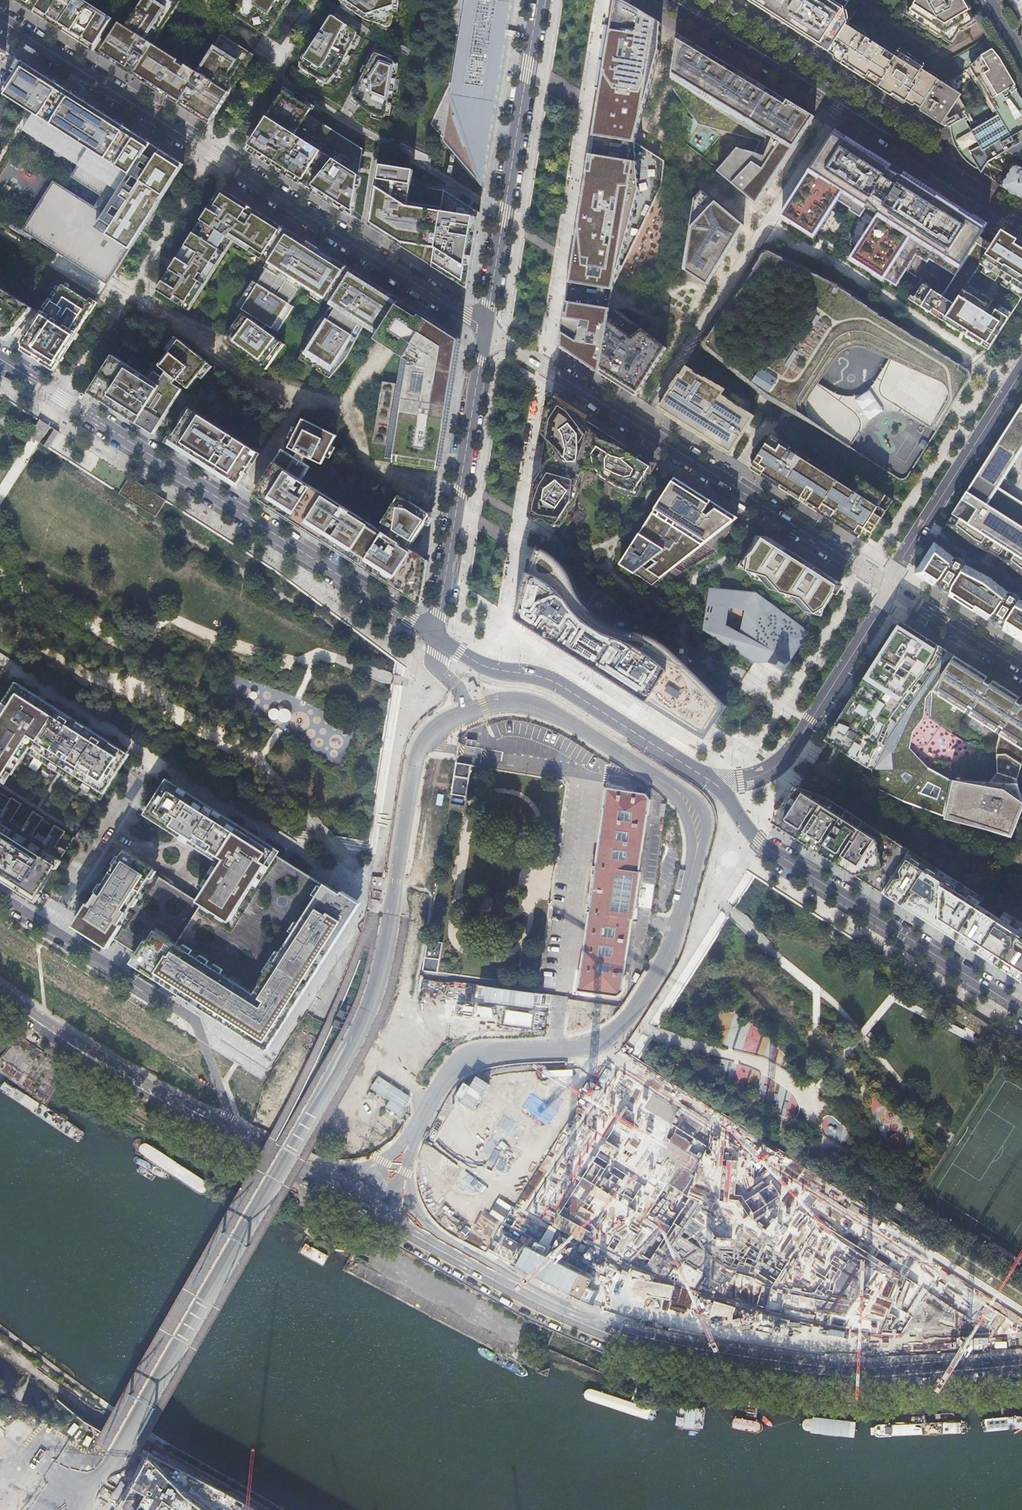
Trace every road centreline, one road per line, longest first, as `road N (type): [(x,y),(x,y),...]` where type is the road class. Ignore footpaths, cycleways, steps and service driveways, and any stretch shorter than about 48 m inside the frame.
road 1 (primary): [(1021,1367),(858,1377),(730,1363),(633,1337),(563,1312),(237,1136)]
road 2 (residential): [(486,328),(1021,671)]
road 3 (residential): [(0,20),(486,328)]
road 4 (residential): [(435,636),(0,359)]
road 5 (residential): [(676,0),(1021,220)]
road 6 (residential): [(749,832),(714,782),(561,684),(484,666),(435,636)]
road 7 (residential): [(237,1136),(195,1023),(0,897)]
road 8 (residential): [(538,0),(486,328)]
road 9 (residential): [(749,832),(1021,1011)]
road 10 (residential): [(486,328),(435,636)]
road 11 (primary): [(237,1136),(114,1072),(0,995)]

